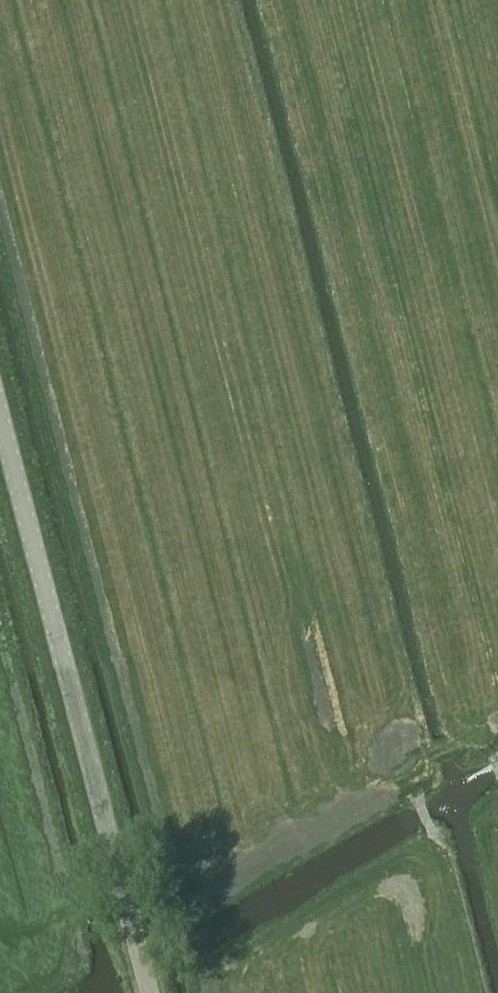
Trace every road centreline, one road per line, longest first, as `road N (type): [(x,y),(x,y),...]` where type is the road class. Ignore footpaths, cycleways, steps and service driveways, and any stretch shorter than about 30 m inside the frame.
road 1 (unclassified): [(148,992),(0,420)]

